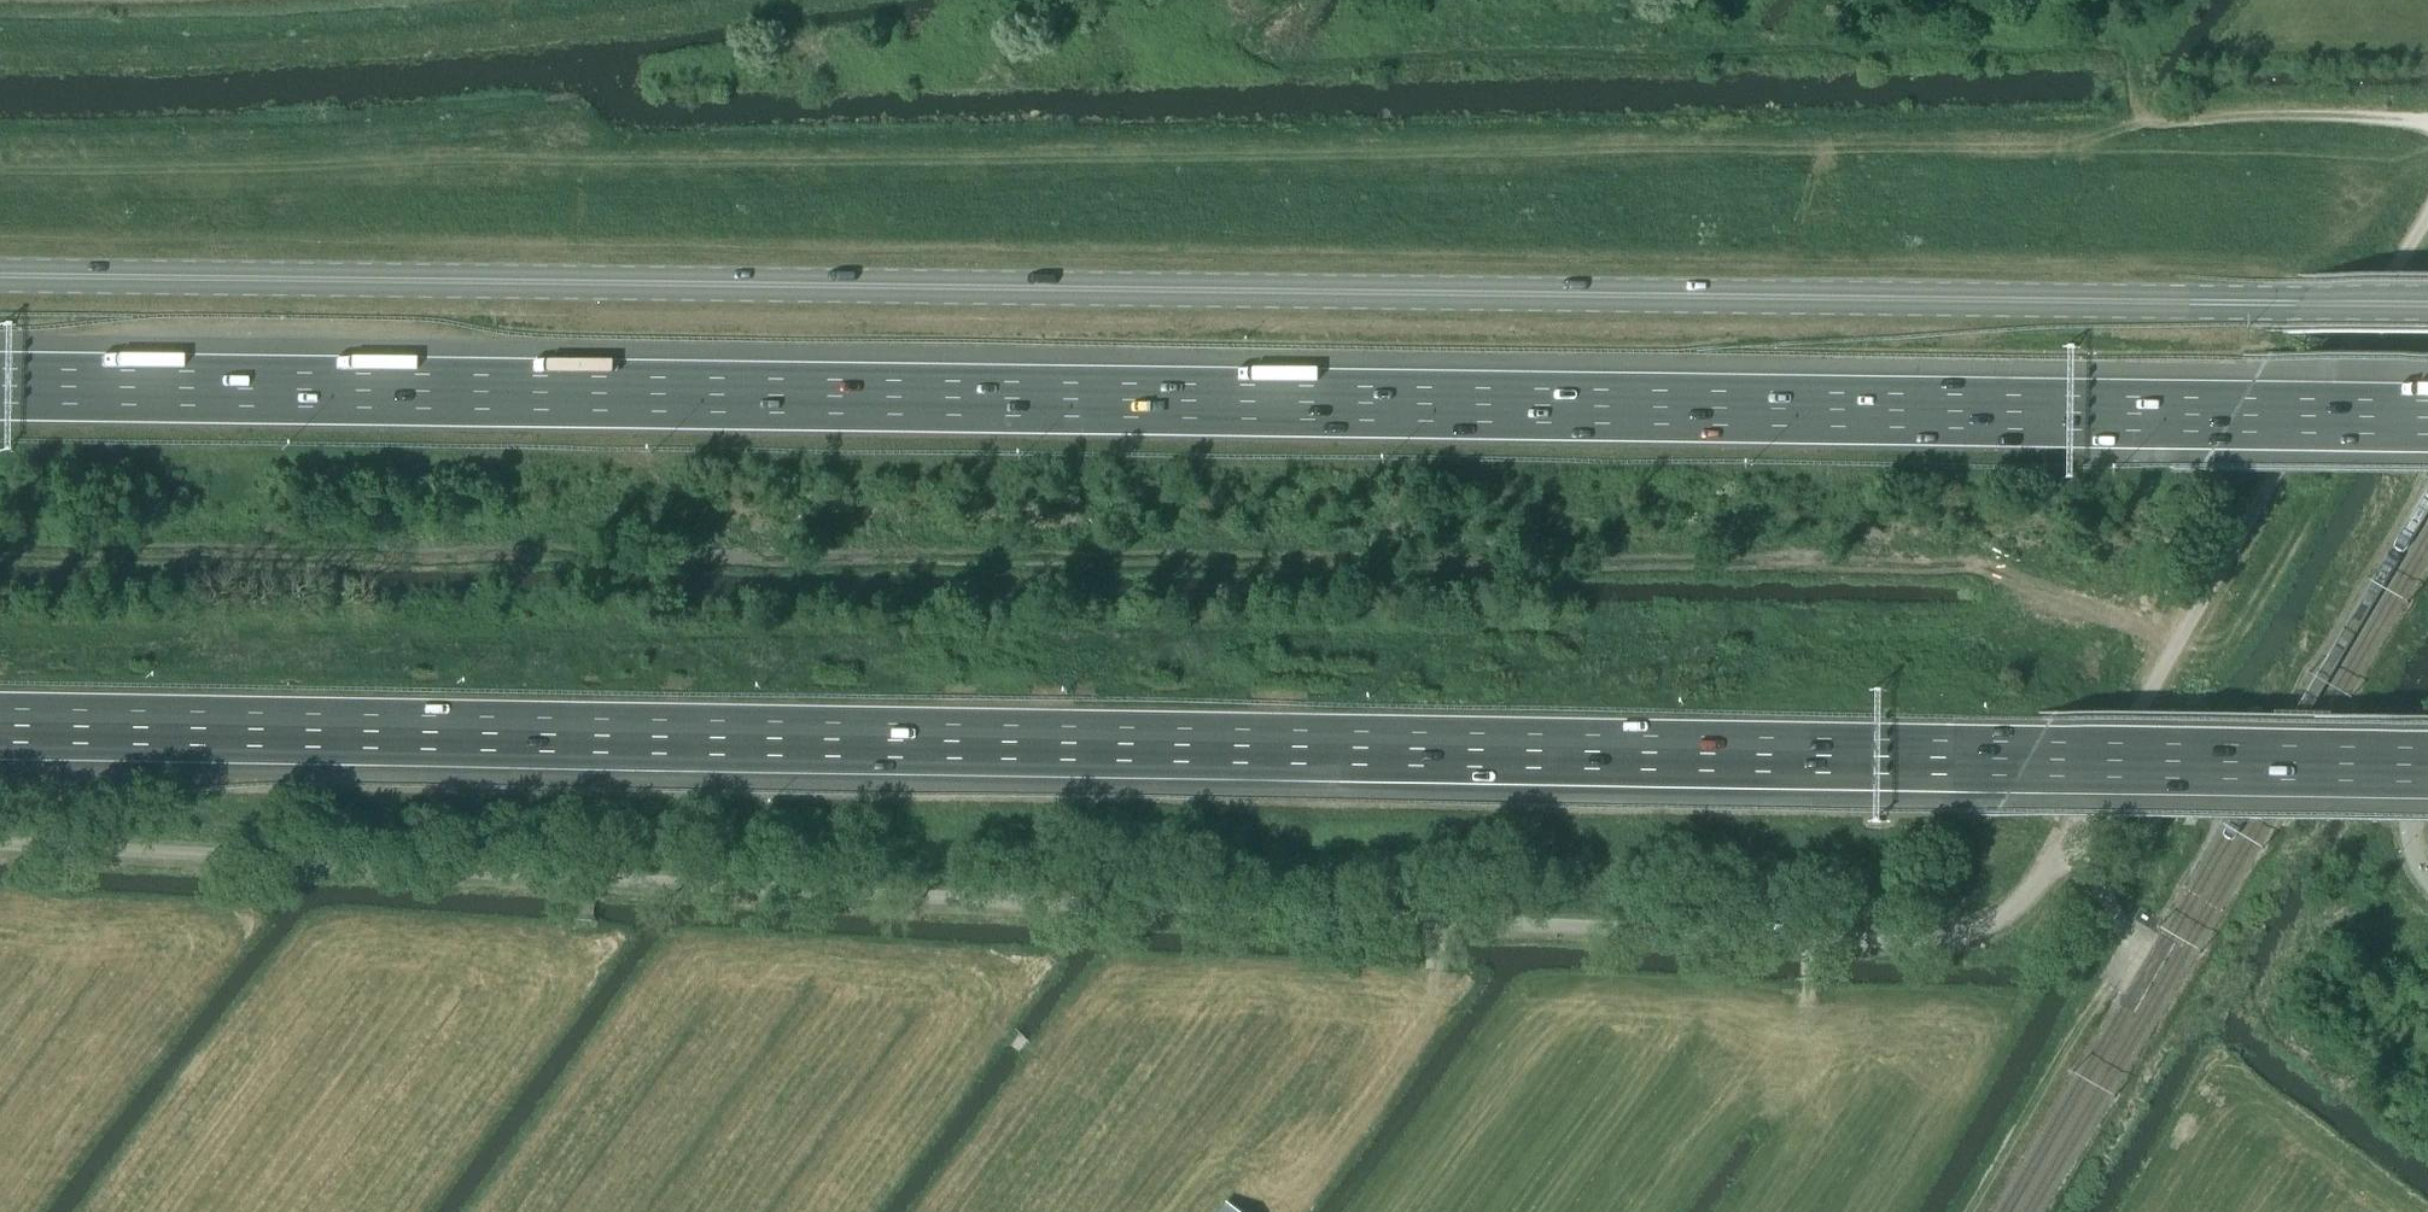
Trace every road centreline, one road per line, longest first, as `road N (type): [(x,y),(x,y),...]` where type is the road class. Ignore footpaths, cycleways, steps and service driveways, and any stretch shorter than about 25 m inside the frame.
road 1 (unclassified): [(0,843),(742,888),(1937,944),(1993,925),(2048,871),(2427,203)]
road 2 (track): [(0,165),(821,167),(1952,152),(2085,147),(2136,125),(2224,118),(2427,124)]
road 3 (motorway): [(0,728),(2427,769)]
road 4 (motorway): [(2427,418),(0,387)]
road 5 (secondary): [(2427,306),(0,278)]

